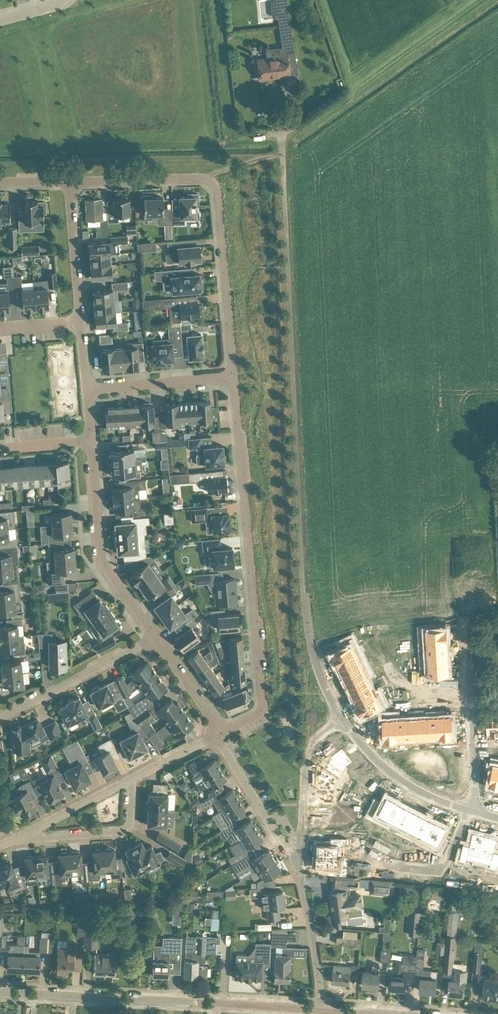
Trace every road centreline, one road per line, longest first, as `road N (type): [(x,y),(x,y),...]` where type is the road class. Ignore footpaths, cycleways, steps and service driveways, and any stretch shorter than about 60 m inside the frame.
road 1 (residential): [(233,378),(262,705),(221,731)]
road 2 (residential): [(69,182),(200,178),(213,186),(233,378)]
road 3 (residential): [(321,1009),(304,894),(309,746),(341,719)]
road 4 (residential): [(219,1004),(0,993)]
road 5 (residential): [(155,635),(102,559),(91,440)]
road 6 (residential): [(472,809),(463,622)]
road 7 (residential): [(0,717),(155,635)]
road 8 (residential): [(7,842),(122,831),(132,814),(133,778)]
road 9 (residential): [(472,809),(428,796),(378,761),(341,719)]
road 10 (residential): [(86,389),(233,378)]
road 11 (unknown): [(369,862),(441,871),(472,809)]
road 12 (residential): [(7,842),(133,778)]
road 13 (residential): [(79,322),(69,182)]
road 14 (unclassified): [(282,129),(288,266)]

